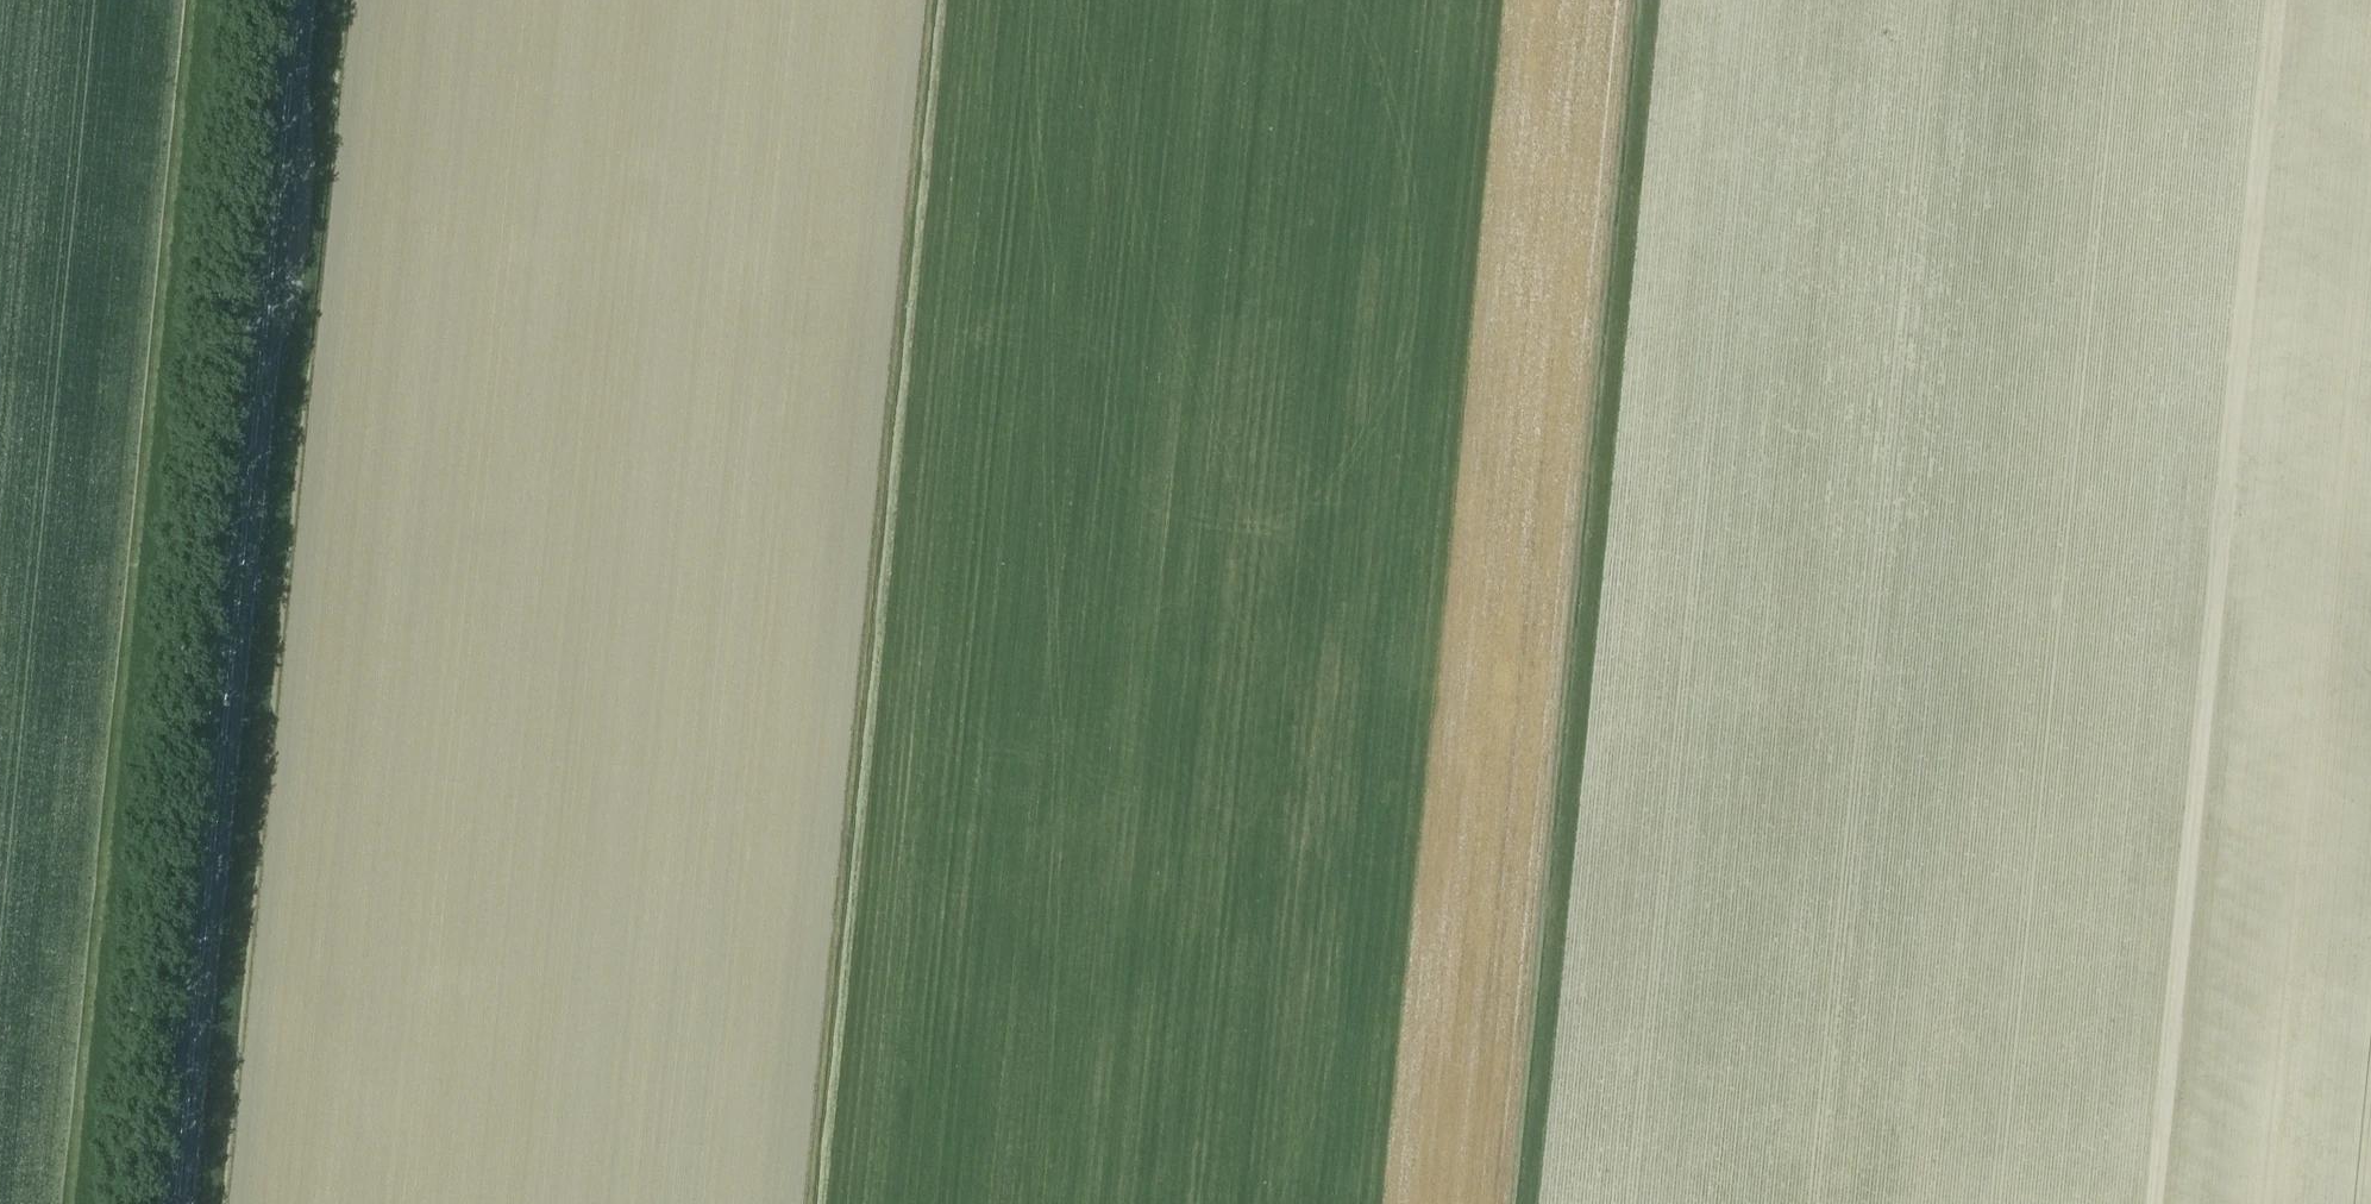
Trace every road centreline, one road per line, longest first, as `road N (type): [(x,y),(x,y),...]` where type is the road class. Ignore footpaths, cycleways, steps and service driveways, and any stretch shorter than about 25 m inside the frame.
road 1 (track): [(2155,1203),(2278,0)]
road 2 (primary): [(178,1203),(297,0)]

